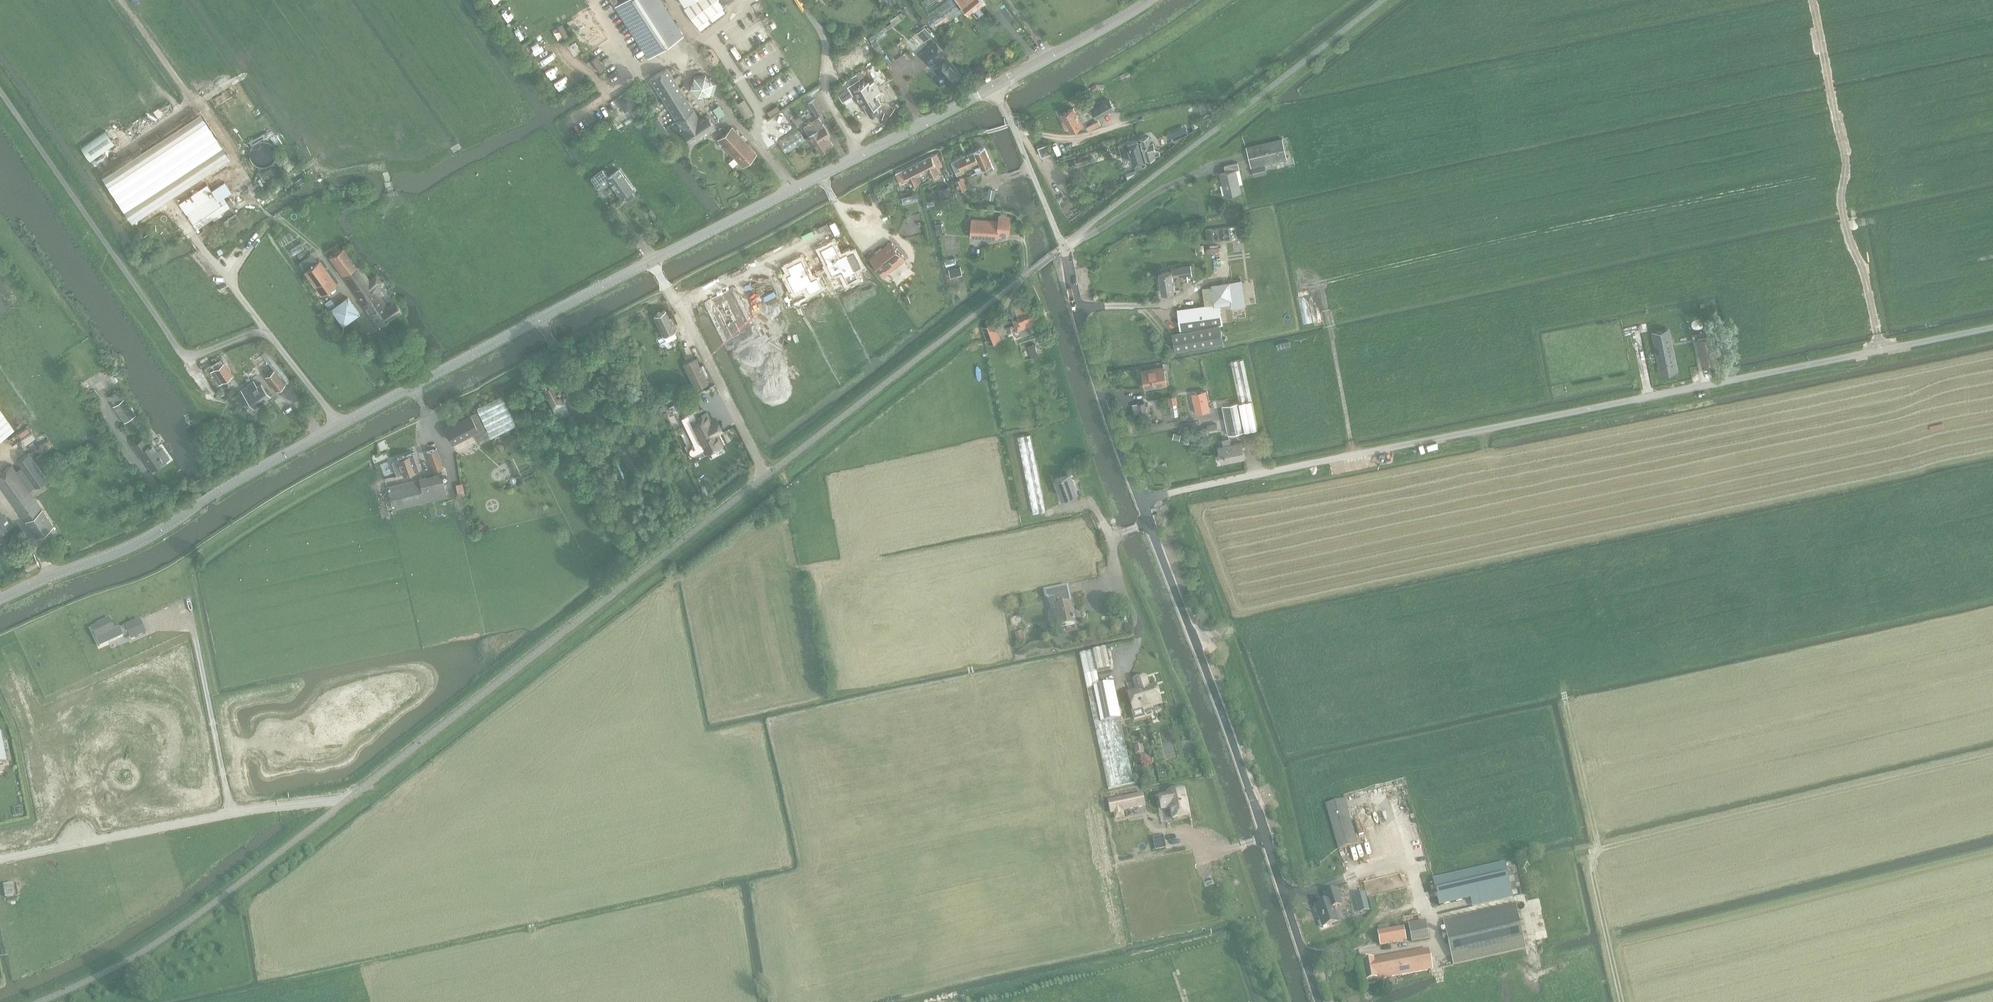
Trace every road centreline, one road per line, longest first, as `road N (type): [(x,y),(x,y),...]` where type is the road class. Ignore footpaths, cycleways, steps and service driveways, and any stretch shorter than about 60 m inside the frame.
road 1 (unclassified): [(1140,501),(1992,328)]
road 2 (secondary): [(0,601),(125,549),(223,488),(650,261)]
road 3 (track): [(1815,178),(1321,285),(1354,457)]
road 4 (unclassified): [(1320,1001),(1140,501)]
road 5 (track): [(1590,852),(1992,755)]
road 6 (secondary): [(650,261),(993,89)]
road 7 (track): [(1564,691),(1621,1001)]
road 8 (unclassified): [(1140,501),(1089,365),(1063,249)]
road 9 (unclassified): [(650,261),(766,476)]
road 10 (track): [(0,860),(232,812)]
road 11 (secondary): [(993,89),(1149,0)]
road 12 (unclassified): [(1063,249),(993,89)]

